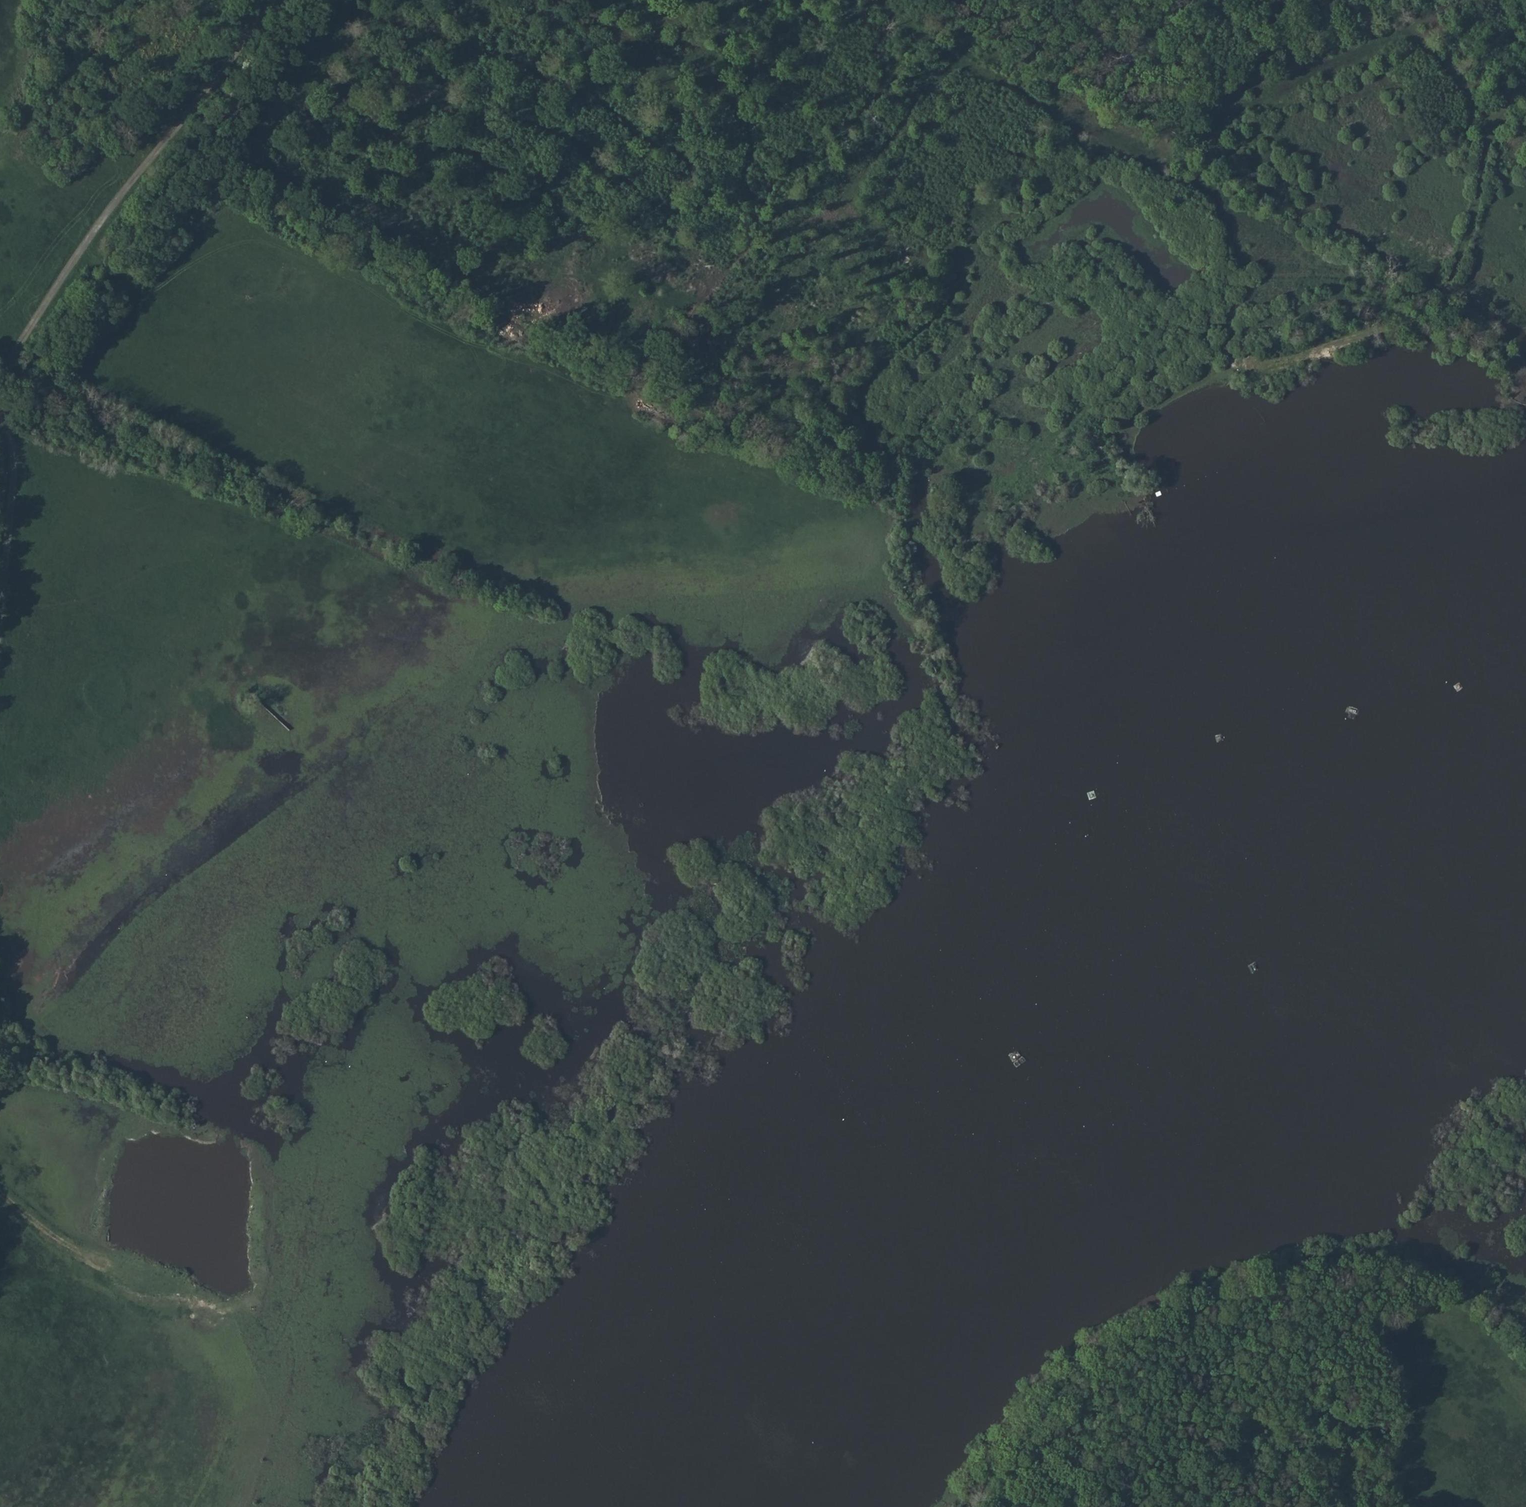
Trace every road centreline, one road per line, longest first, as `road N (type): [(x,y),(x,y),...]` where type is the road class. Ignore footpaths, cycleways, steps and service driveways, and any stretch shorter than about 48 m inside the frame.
road 1 (track): [(0,616),(17,465),(2,423),(4,388),(108,212),(264,0)]
road 2 (track): [(1251,364),(1404,317),(1446,283),(1465,241),(1522,0)]

